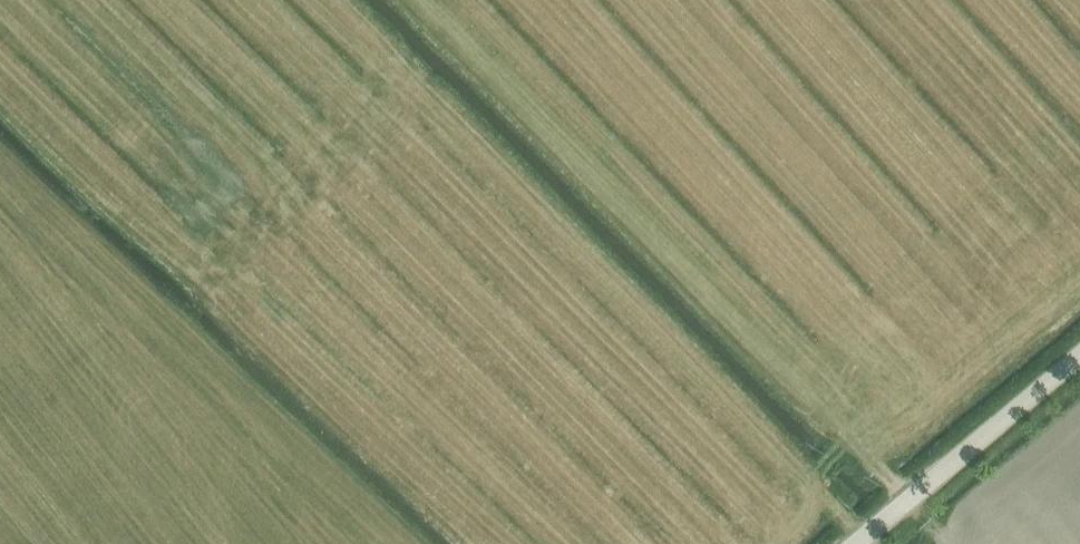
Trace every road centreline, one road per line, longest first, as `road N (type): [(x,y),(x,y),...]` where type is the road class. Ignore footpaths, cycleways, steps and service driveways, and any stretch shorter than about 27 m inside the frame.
road 1 (tertiary): [(855,543),(1079,356)]

